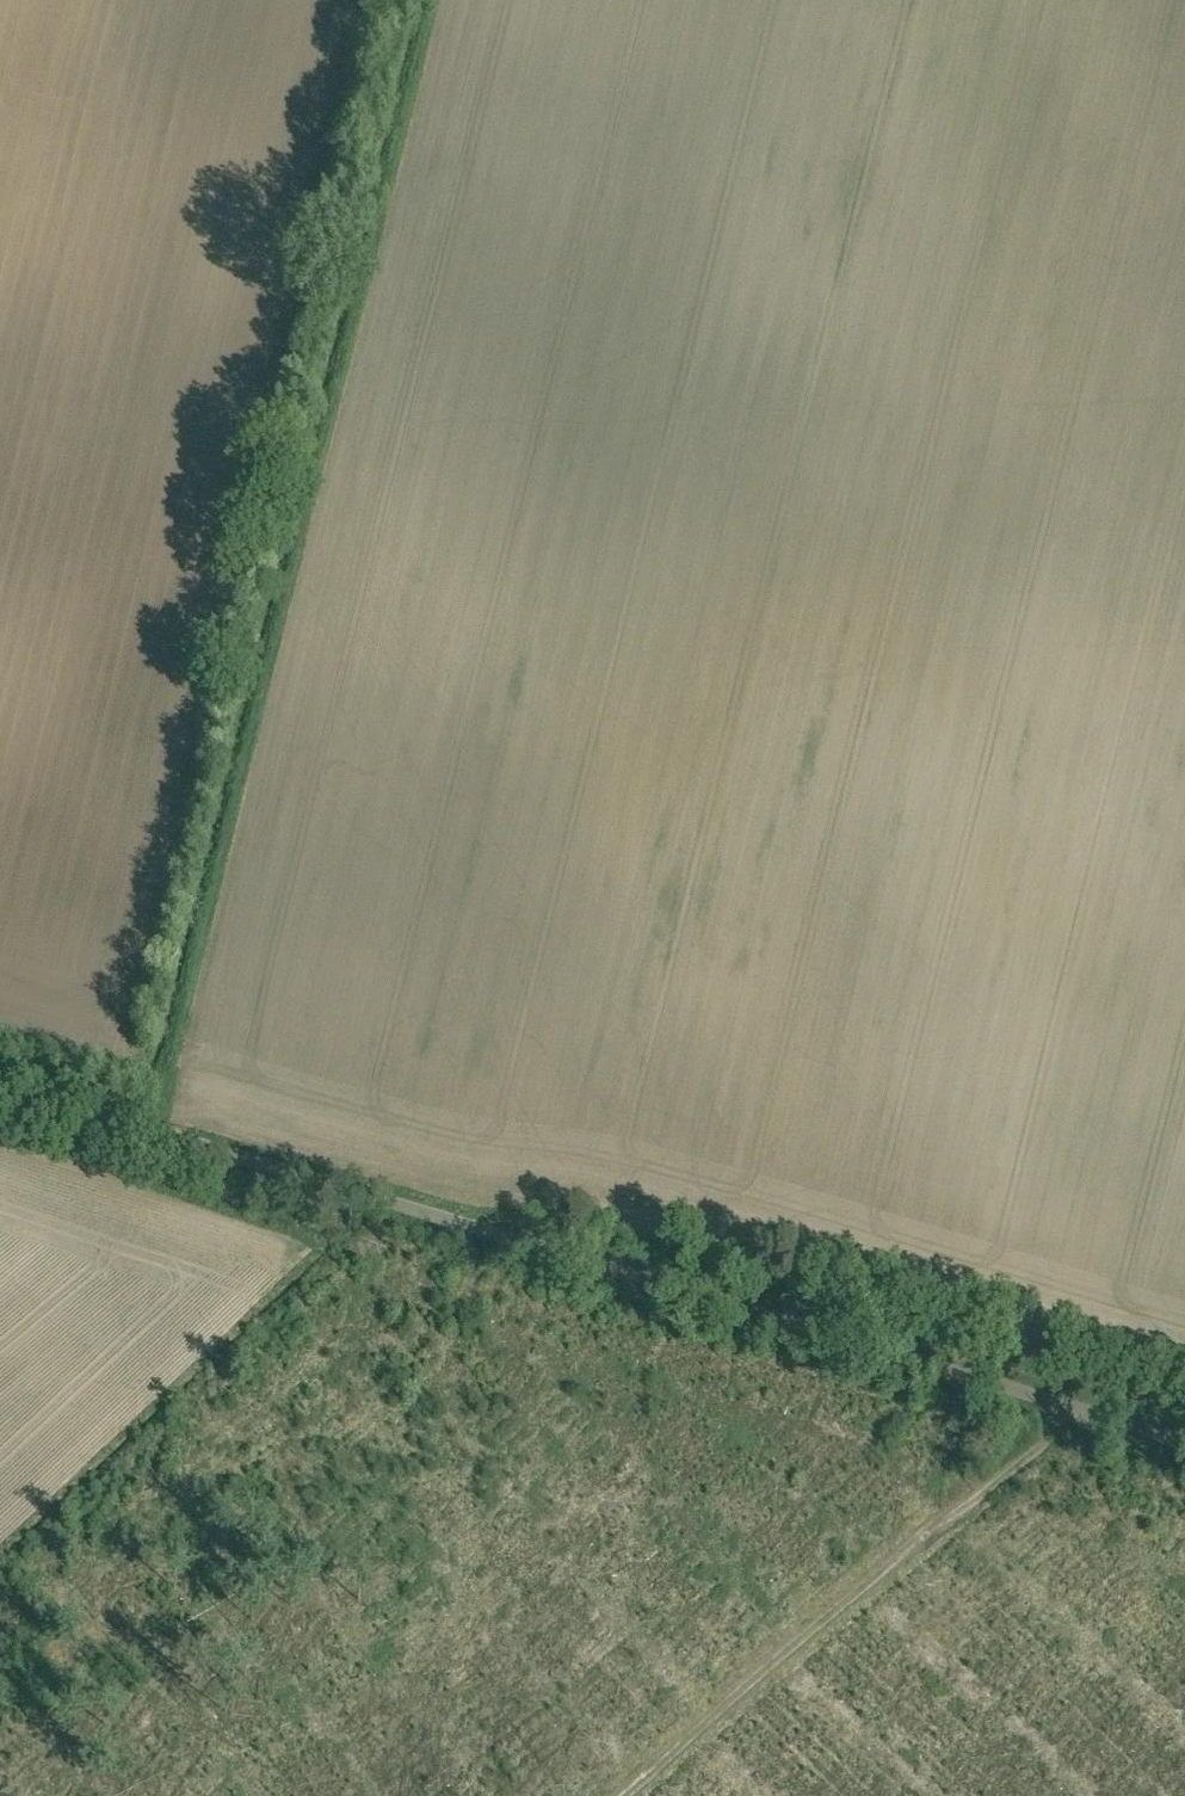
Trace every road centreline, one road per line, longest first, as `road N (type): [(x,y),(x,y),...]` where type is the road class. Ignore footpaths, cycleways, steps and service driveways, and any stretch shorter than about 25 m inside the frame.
road 1 (unclassified): [(0,1087),(1184,1439)]
road 2 (track): [(1075,1407),(611,1795)]

